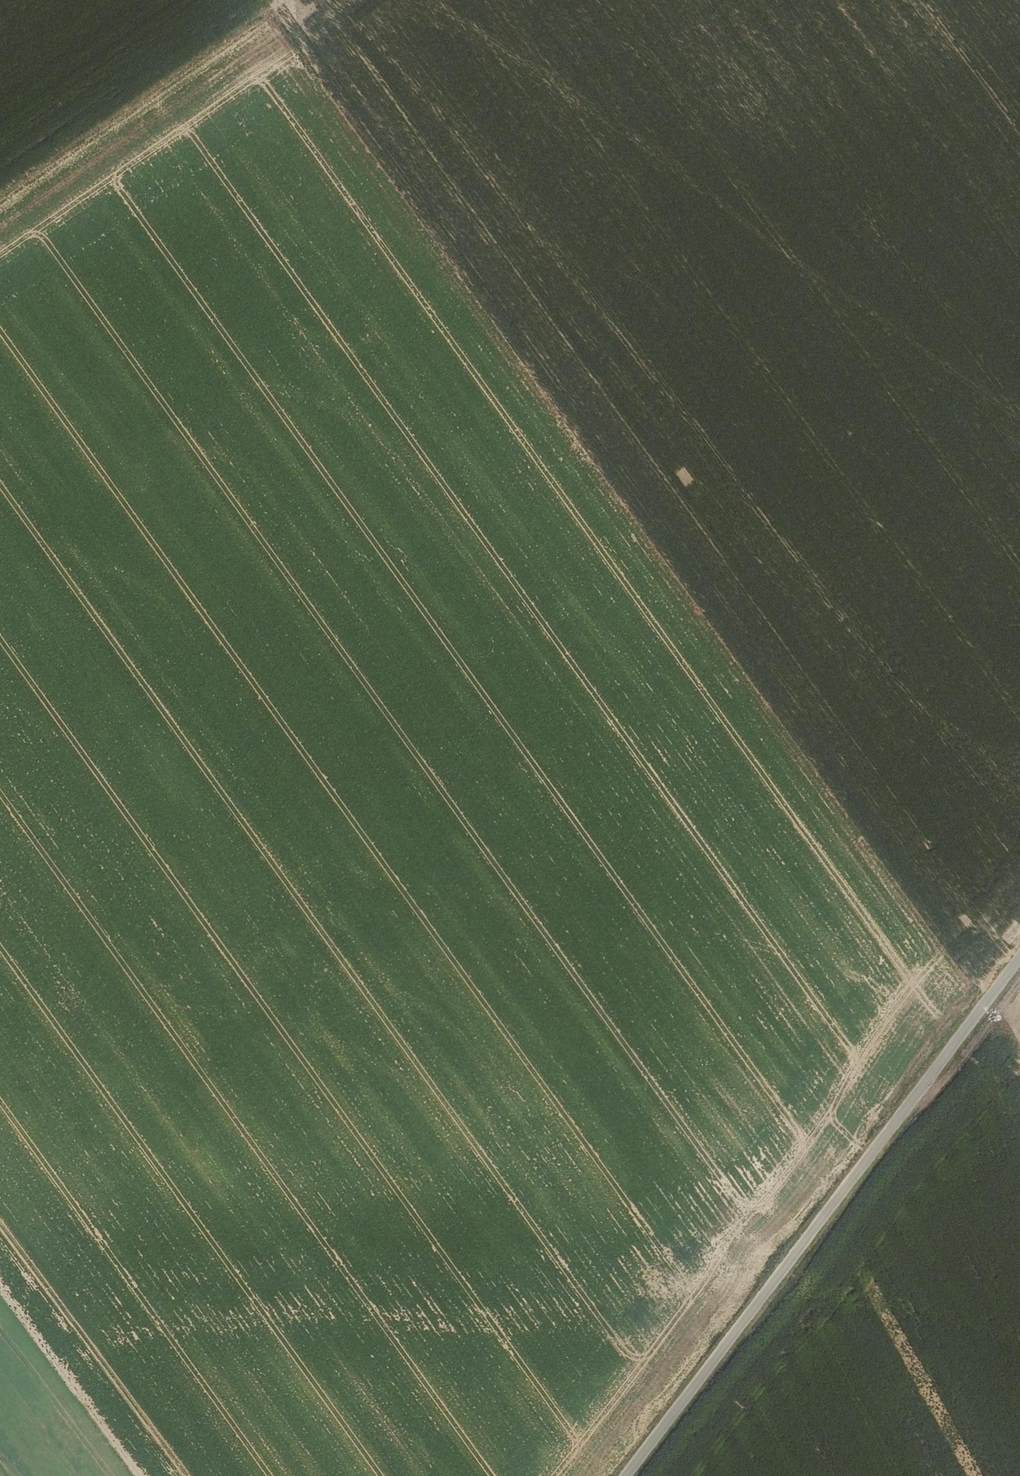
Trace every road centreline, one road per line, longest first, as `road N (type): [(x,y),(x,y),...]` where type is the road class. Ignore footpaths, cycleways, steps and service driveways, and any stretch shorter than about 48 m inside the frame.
road 1 (track): [(624,1475),(1019,957)]

